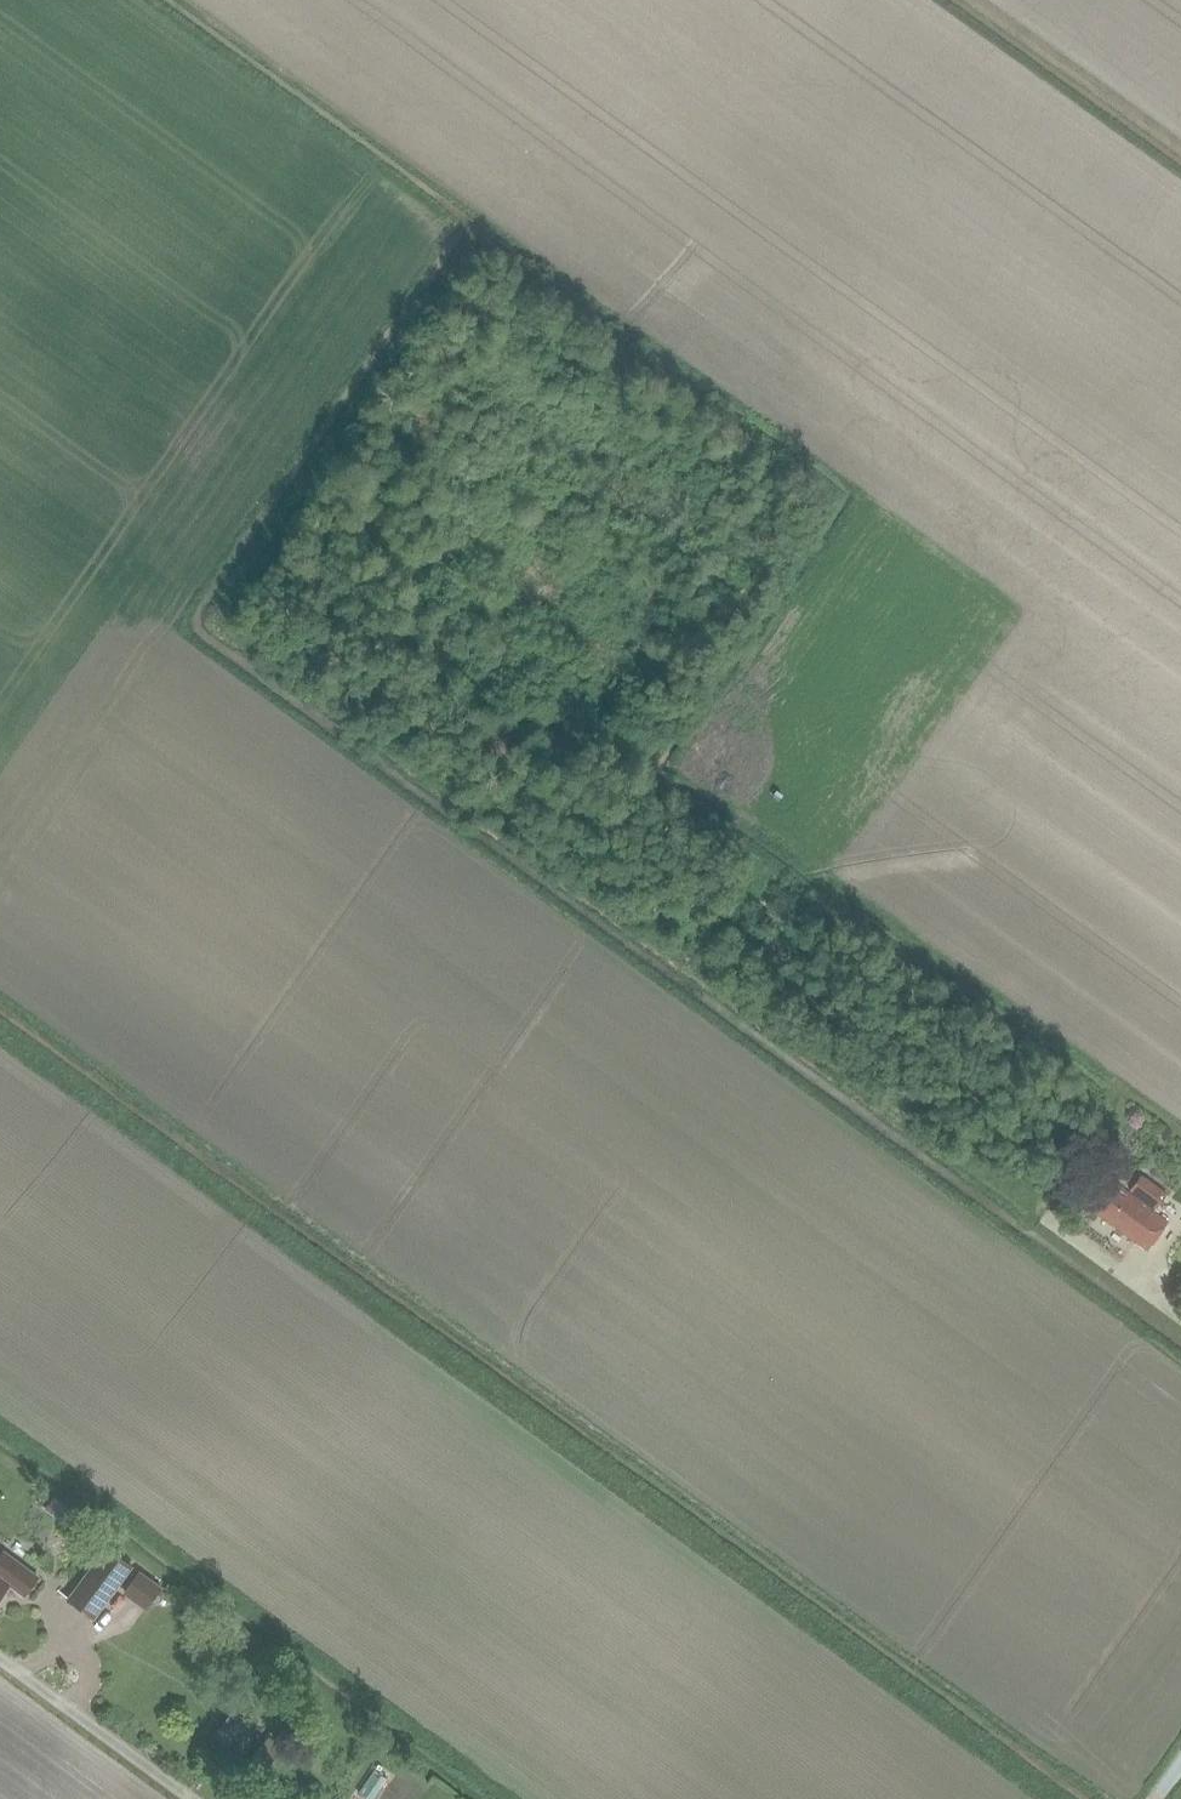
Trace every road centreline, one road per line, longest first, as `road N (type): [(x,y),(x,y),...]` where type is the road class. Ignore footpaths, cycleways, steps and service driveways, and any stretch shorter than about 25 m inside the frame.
road 1 (unclassified): [(191,1798),(0,1658)]

